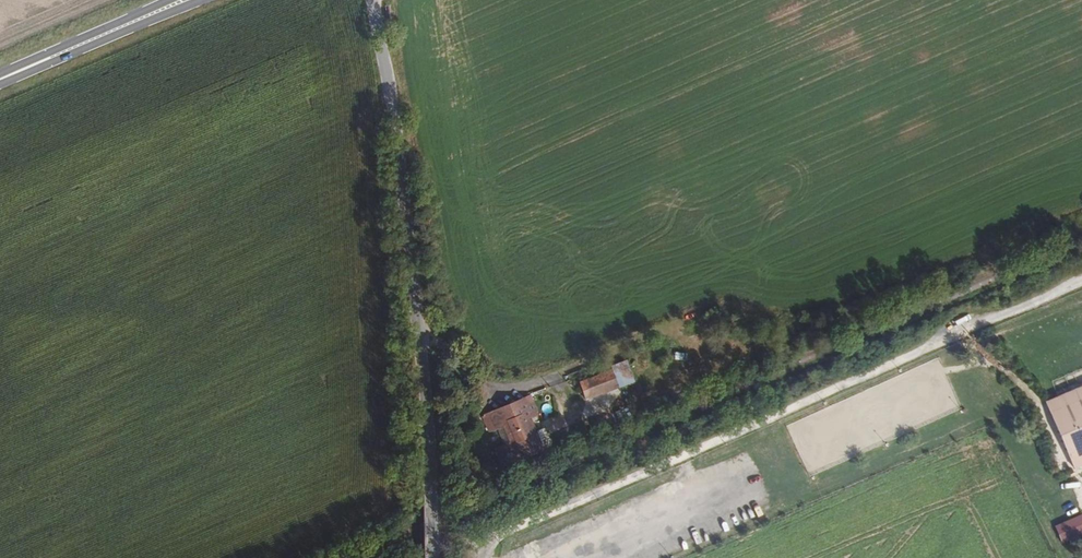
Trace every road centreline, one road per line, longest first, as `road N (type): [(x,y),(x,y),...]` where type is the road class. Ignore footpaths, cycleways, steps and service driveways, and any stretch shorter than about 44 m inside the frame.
road 1 (unclassified): [(430,557),(409,246),(372,0)]
road 2 (primary): [(0,79),(184,0)]

